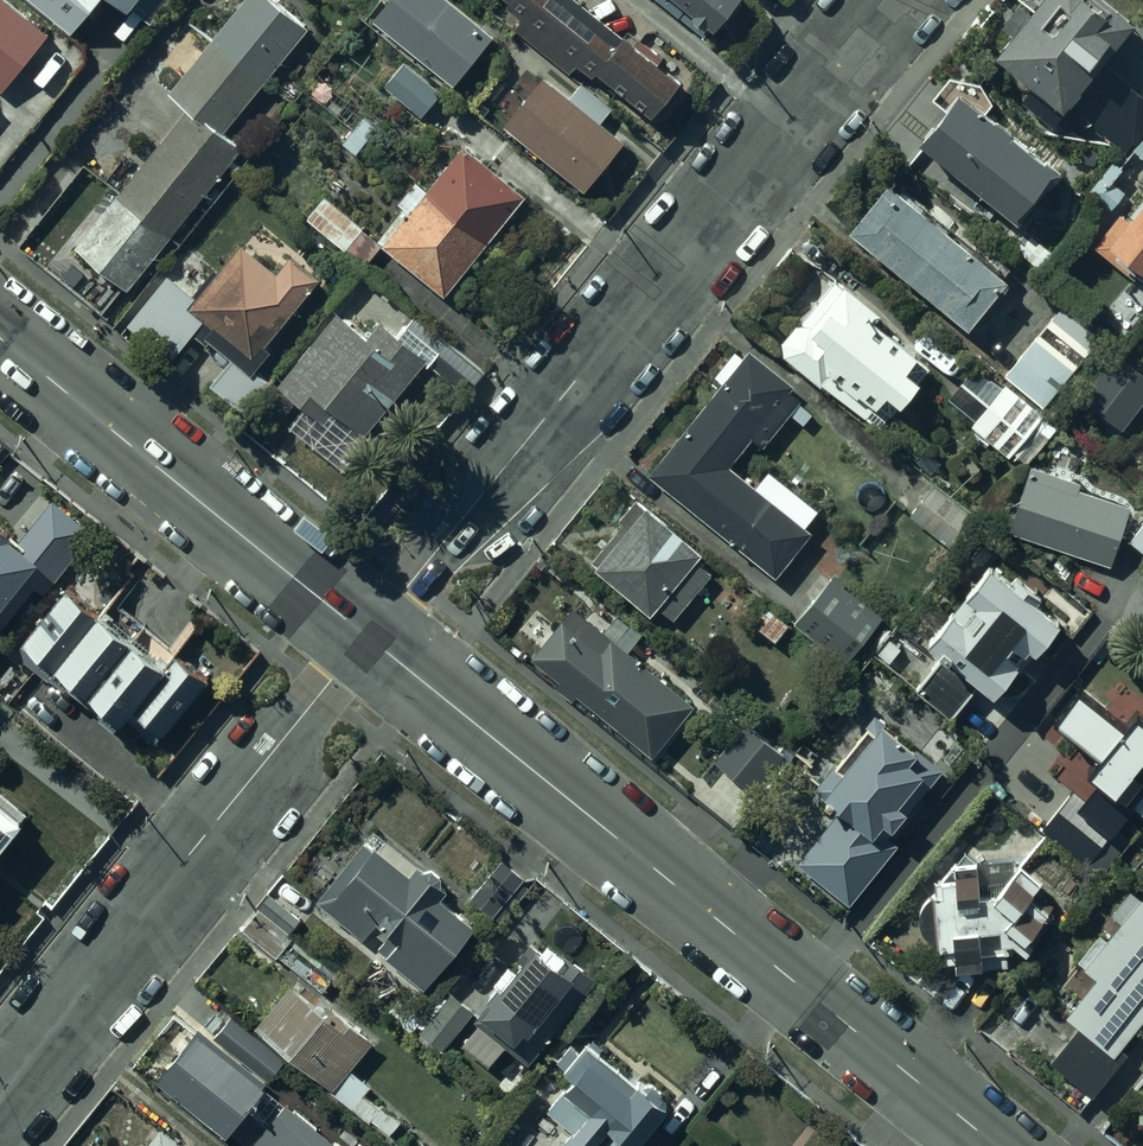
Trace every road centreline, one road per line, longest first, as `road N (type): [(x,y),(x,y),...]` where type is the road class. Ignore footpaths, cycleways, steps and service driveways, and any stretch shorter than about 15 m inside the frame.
road 1 (residential): [(368,637),(885,0)]
road 2 (tertiary): [(368,637),(995,1145)]
road 3 (residential): [(0,1095),(368,637)]
road 4 (tertiary): [(0,339),(368,637)]

